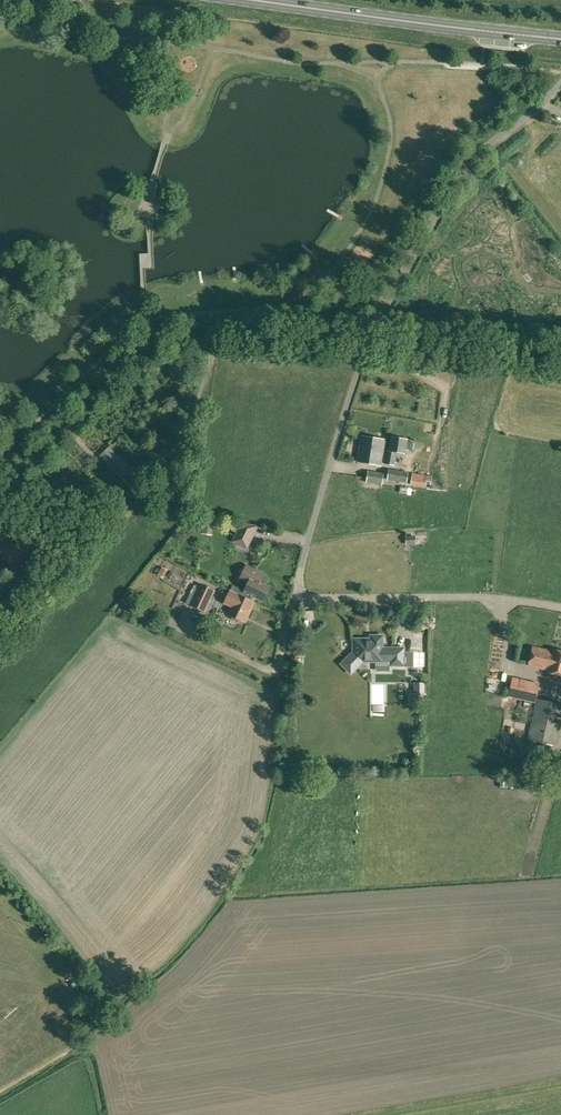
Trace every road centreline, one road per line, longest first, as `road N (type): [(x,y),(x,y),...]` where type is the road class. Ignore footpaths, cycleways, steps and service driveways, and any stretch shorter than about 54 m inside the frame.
road 1 (unclassified): [(496,598),(296,594),(375,321),(458,180),(560,85)]
road 2 (secondary): [(560,38),(246,0)]

